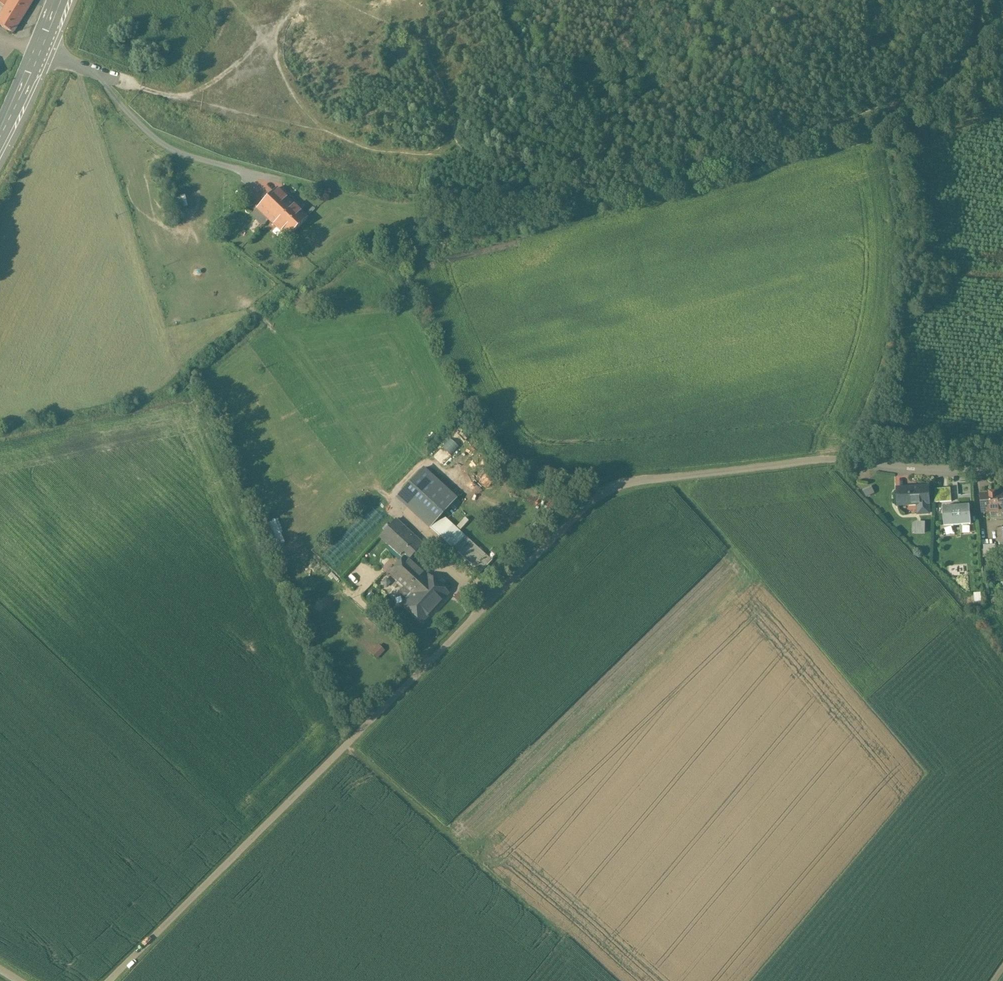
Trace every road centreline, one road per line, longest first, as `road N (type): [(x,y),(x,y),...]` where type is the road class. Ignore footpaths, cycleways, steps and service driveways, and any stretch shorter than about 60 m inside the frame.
road 1 (unclassified): [(110,980),(603,492),(621,483),(827,459),(1002,473)]
road 2 (secondary): [(0,134),(58,0)]

